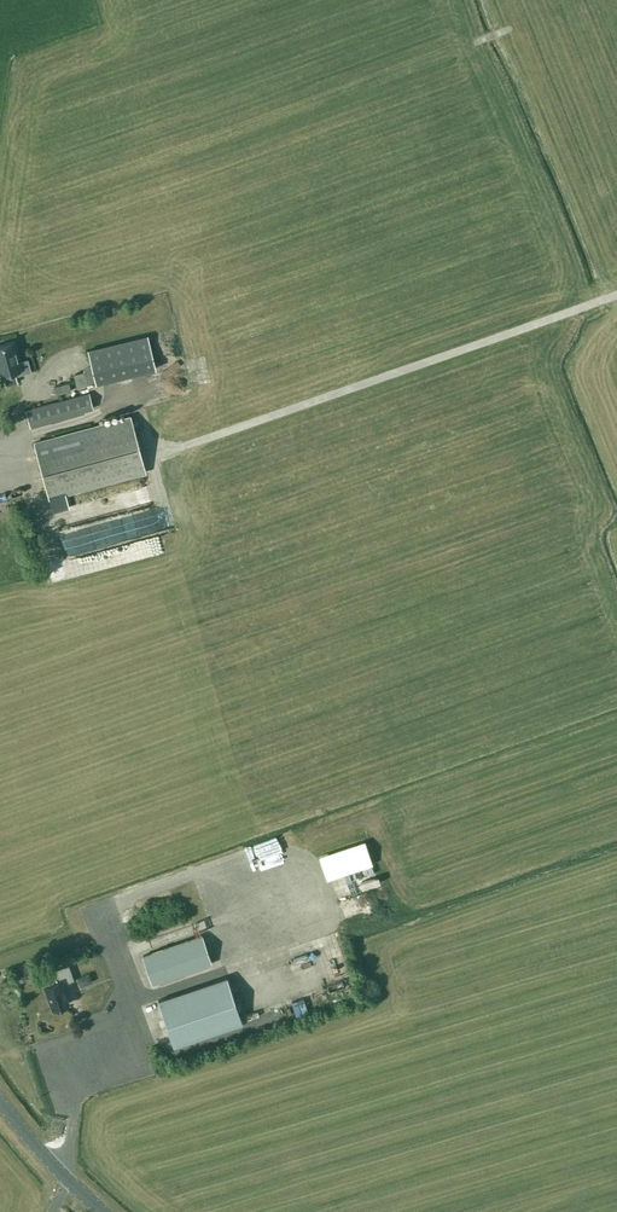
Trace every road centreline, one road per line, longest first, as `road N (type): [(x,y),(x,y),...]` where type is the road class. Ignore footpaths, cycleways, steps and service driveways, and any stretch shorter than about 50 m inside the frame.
road 1 (track): [(0,449),(8,438),(139,406),(148,444),(166,452),(616,293)]
road 2 (secondary): [(102,1211),(0,1102)]

